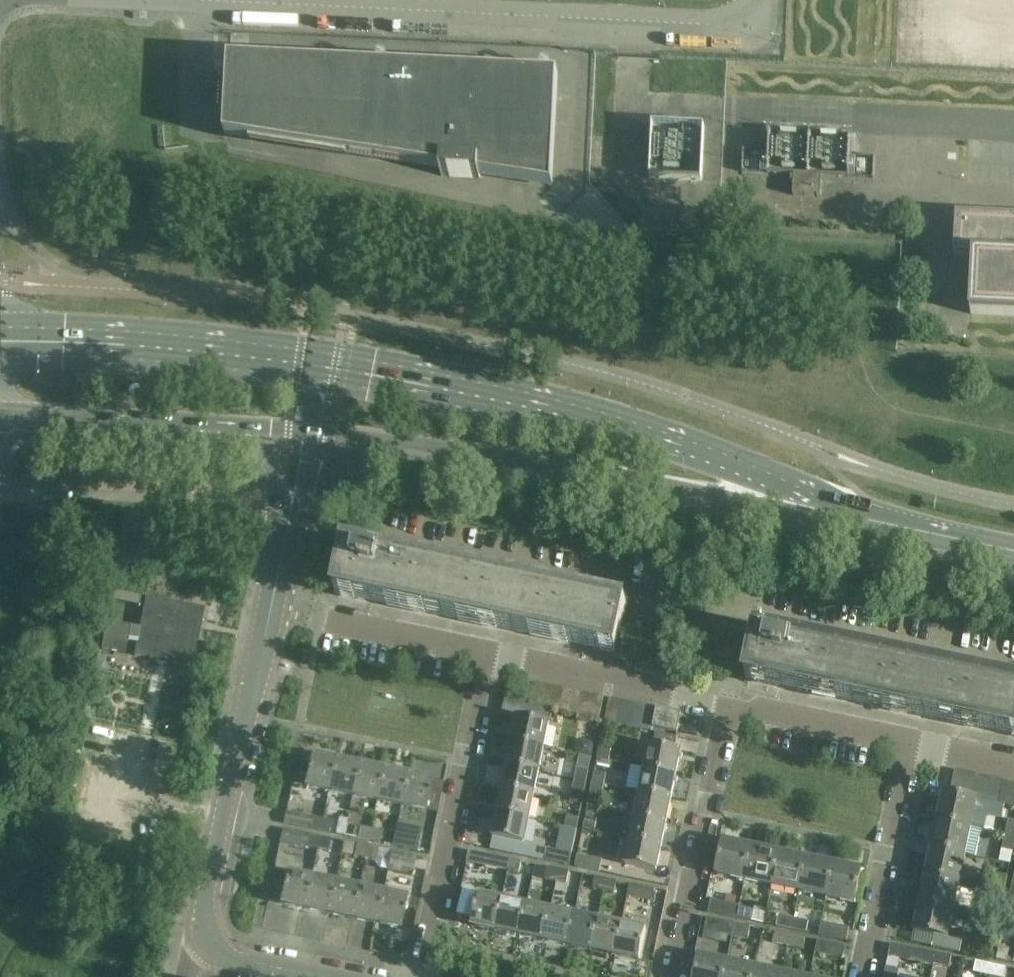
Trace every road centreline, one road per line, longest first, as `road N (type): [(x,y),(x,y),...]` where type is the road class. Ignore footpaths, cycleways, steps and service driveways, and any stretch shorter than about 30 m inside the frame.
road 1 (tertiary): [(886,526),(676,438),(297,363)]
road 2 (unclassified): [(258,0),(751,25),(760,0)]
road 3 (tertiary): [(386,440),(886,526)]
road 4 (residential): [(206,939),(200,926),(289,527)]
road 5 (residential): [(423,976),(486,660)]
road 6 (tertiary): [(297,363),(0,341)]
road 7 (residential): [(676,976),(729,711)]
road 8 (residential): [(729,711),(486,660)]
road 9 (residential): [(862,976),(907,747)]
road 10 (tertiary): [(35,418),(217,430)]
road 11 (residential): [(907,747),(729,711)]
road 12 (residential): [(486,660),(325,624)]
road 13 (tertiary): [(1013,550),(886,526)]
road 14 (unclassified): [(217,430),(271,468),(289,527)]
road 15 (unclassified): [(295,509),(320,496),(338,460),(386,440)]

